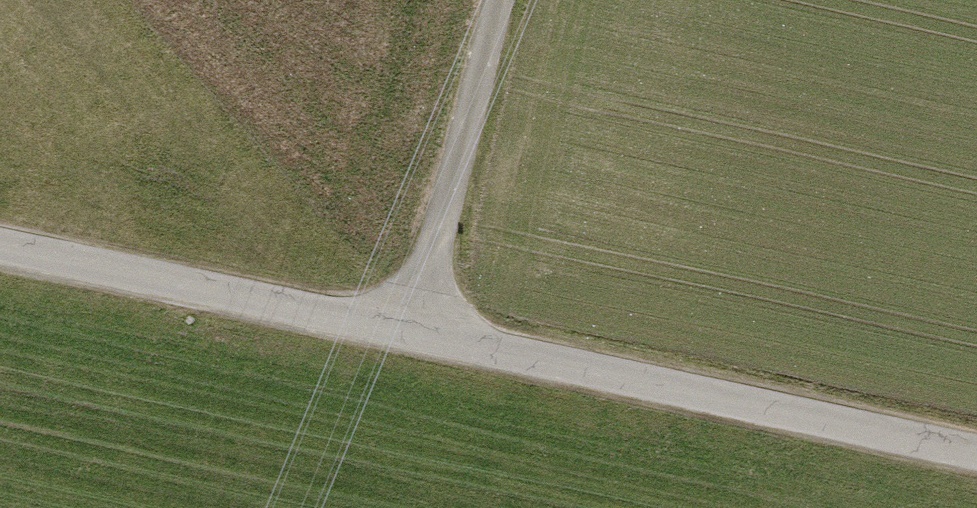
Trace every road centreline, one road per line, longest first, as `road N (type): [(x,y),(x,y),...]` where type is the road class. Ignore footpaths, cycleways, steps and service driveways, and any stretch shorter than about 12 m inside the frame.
road 1 (tertiary): [(976,456),(412,334),(0,256)]
road 2 (track): [(412,334),(497,0)]

